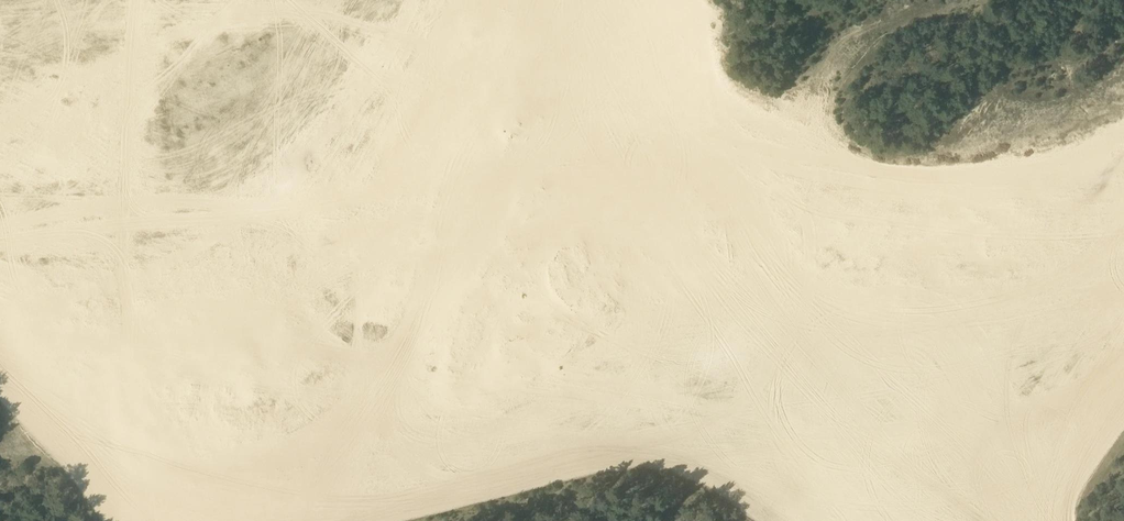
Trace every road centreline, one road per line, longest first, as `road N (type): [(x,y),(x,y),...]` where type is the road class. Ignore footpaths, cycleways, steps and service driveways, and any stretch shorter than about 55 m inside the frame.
road 1 (track): [(906,520),(839,487),(694,460),(610,460),(361,517),(178,501),(46,429),(0,377)]
road 2 (track): [(735,465),(911,448),(1034,407),(1123,348)]

